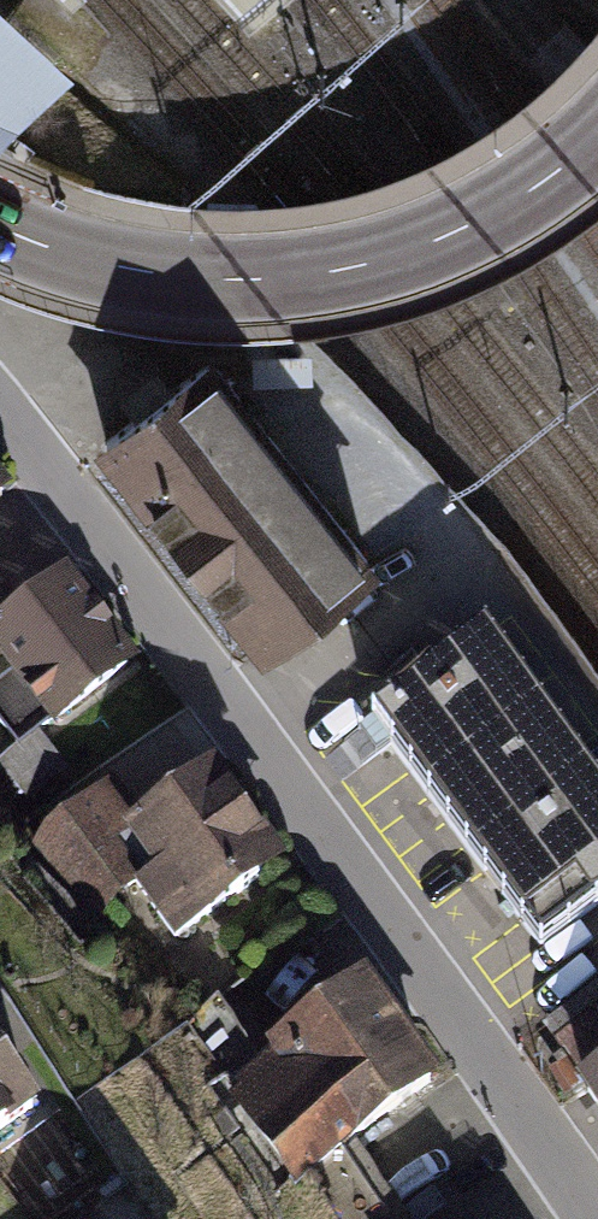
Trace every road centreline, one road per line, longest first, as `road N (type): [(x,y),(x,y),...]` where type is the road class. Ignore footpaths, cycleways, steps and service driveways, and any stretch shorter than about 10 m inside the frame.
road 1 (residential): [(0,426),(590,1218)]
road 2 (primary): [(0,234),(114,271),(282,281),(391,258),(493,213),(597,135)]

